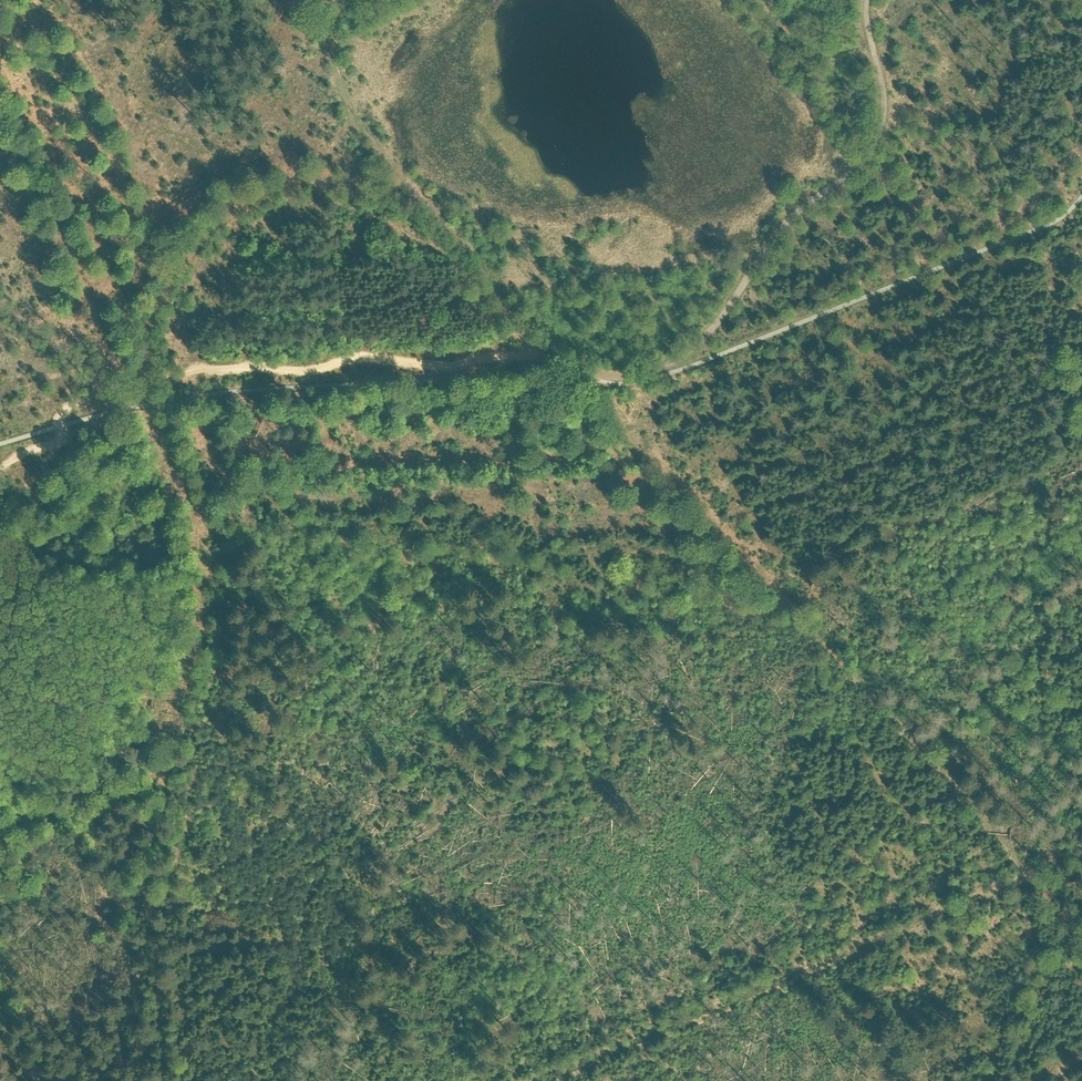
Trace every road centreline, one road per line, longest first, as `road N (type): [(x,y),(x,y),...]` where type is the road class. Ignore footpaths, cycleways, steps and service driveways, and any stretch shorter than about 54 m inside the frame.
road 1 (track): [(866,0),(884,98),(882,121),(862,160),(789,217),(677,358),(613,377),(575,367)]
road 2 (track): [(147,392),(205,370),(311,371),(361,357),(449,366),(552,354)]
road 3 (track): [(408,199),(358,186),(293,186),(223,216),(179,260),(162,291),(151,321),(147,392)]
road 4 (track): [(326,0),(355,121),(408,199)]
road 5 (track): [(552,354),(520,325),(457,236),(408,199)]
road 6 (track): [(0,467),(55,442),(69,405),(116,390)]
road 7 (track): [(0,306),(116,390)]

